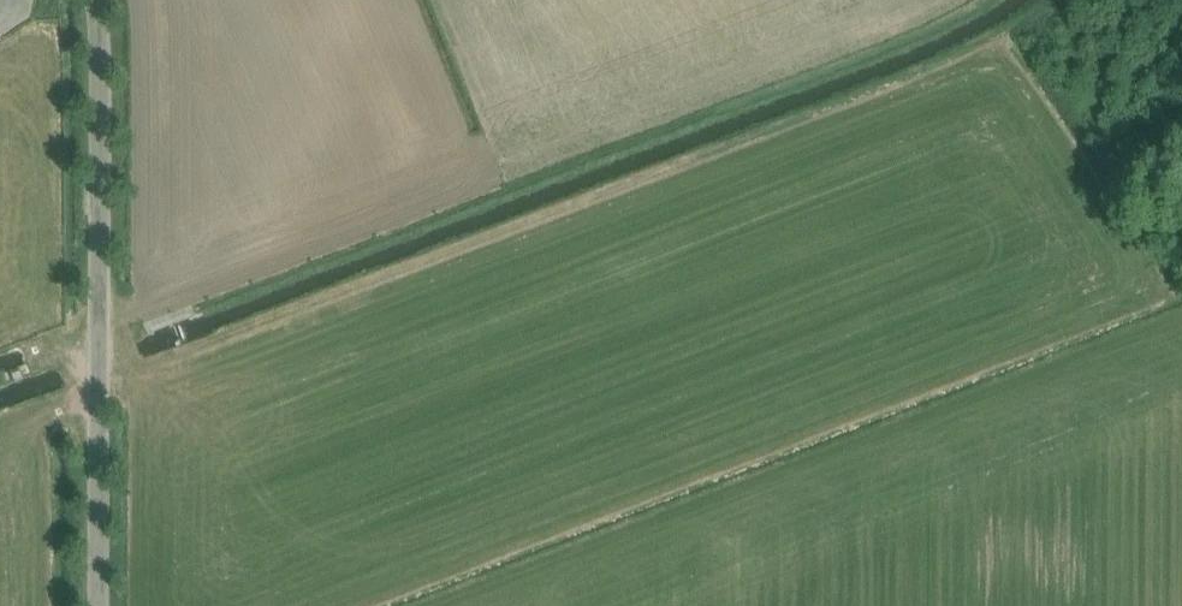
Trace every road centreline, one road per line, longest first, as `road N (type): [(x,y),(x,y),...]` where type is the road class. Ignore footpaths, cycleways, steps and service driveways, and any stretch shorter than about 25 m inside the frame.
road 1 (unclassified): [(99,605),(96,0)]

